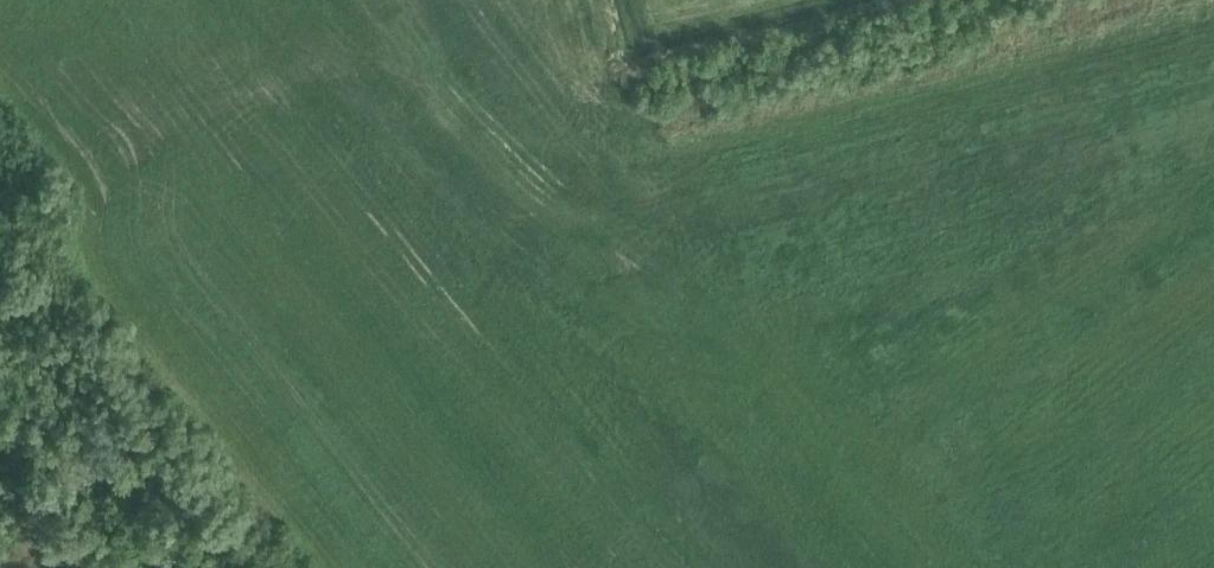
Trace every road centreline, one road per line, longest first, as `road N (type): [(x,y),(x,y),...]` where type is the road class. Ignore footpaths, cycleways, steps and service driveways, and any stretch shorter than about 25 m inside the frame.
road 1 (trunk): [(0,83),(335,0)]

